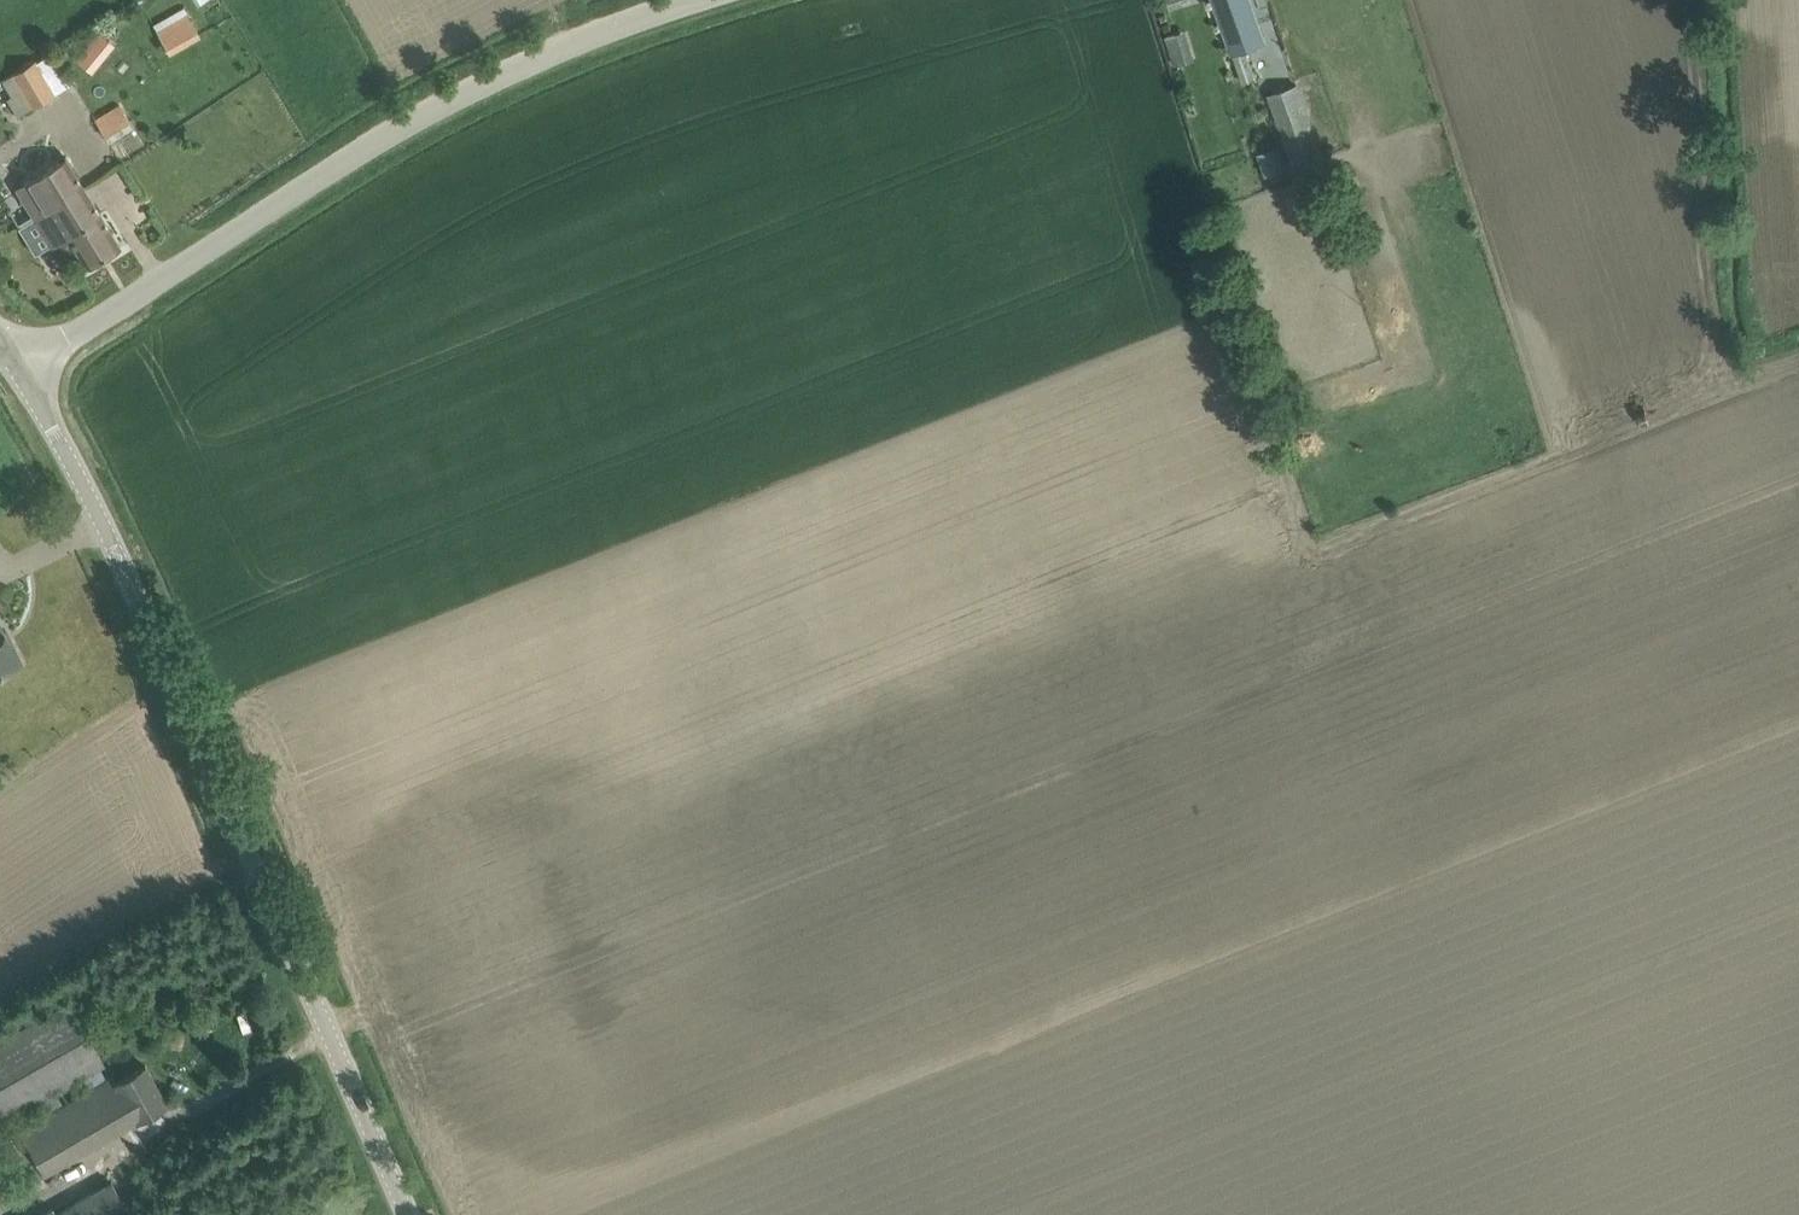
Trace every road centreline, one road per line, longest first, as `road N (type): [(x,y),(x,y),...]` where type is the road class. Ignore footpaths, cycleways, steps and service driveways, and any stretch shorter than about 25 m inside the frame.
road 1 (unclassified): [(406,1214),(26,373)]
road 2 (unclassified): [(26,373),(458,96),(582,41),(717,0)]

